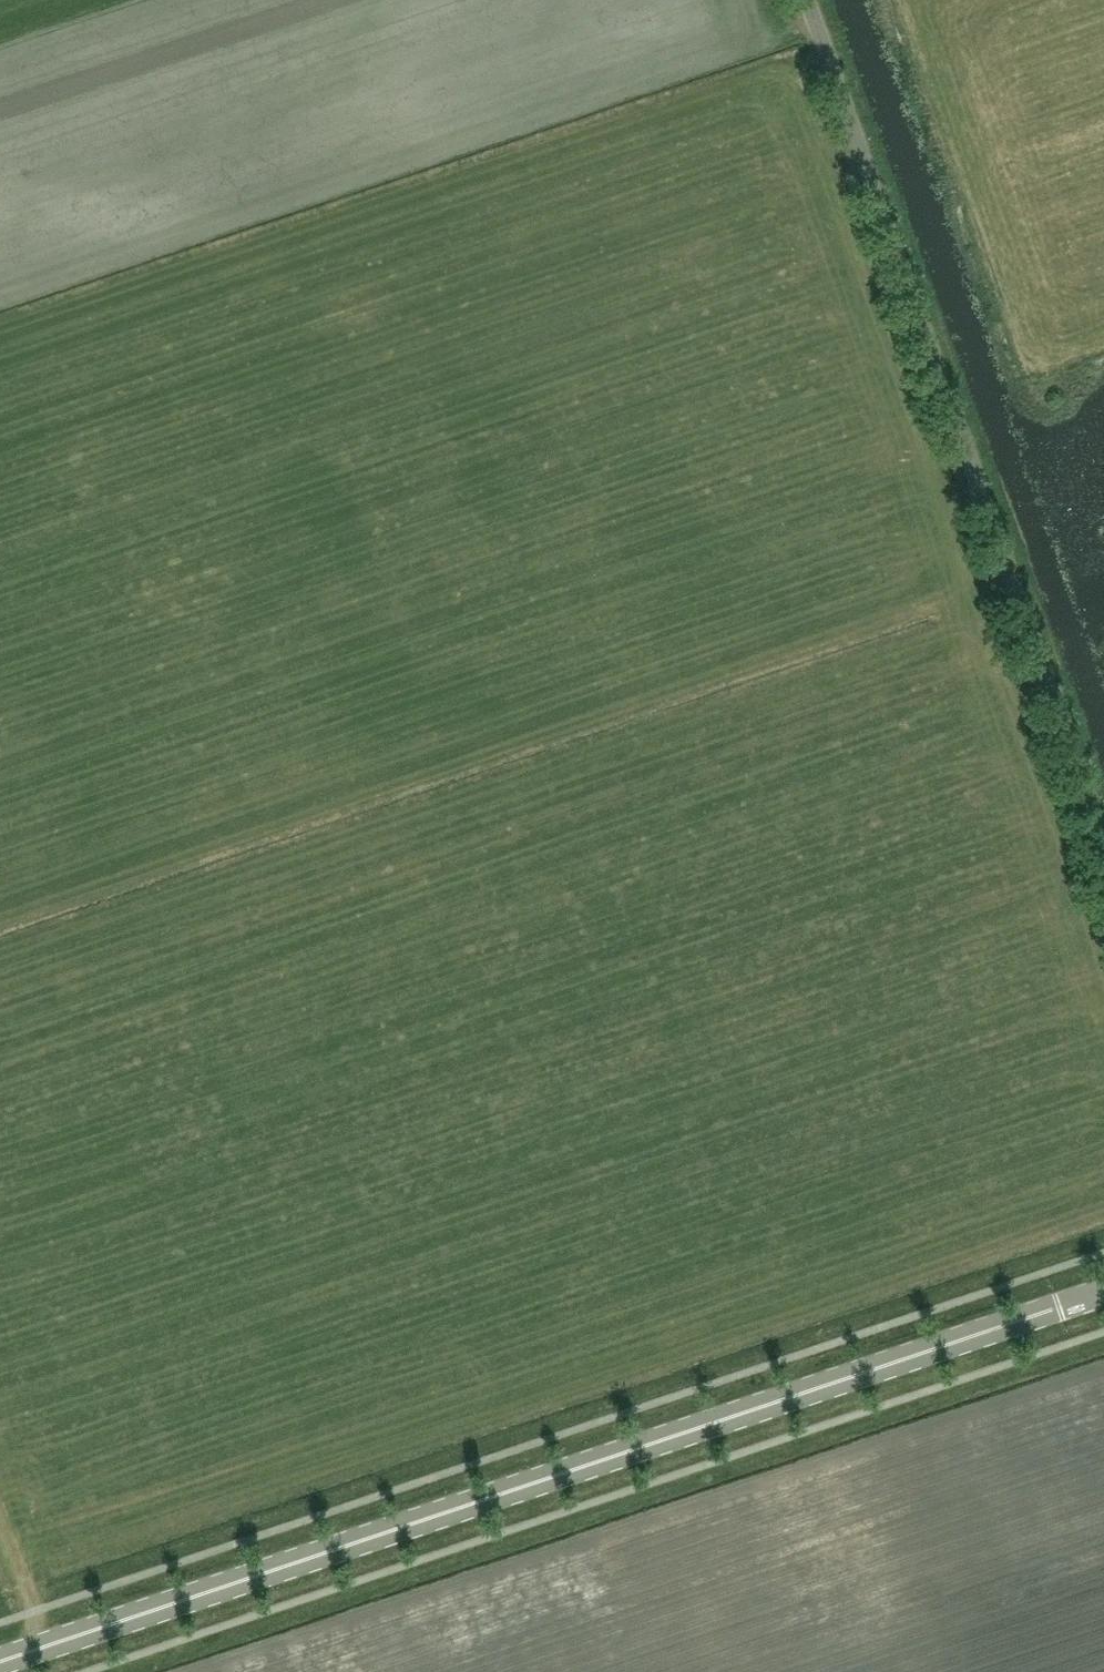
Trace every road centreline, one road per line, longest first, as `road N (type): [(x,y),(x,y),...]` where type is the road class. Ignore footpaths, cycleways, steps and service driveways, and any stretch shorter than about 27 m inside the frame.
road 1 (tertiary): [(1103,1291),(0,1660)]
road 2 (unclassified): [(1103,840),(807,0)]

